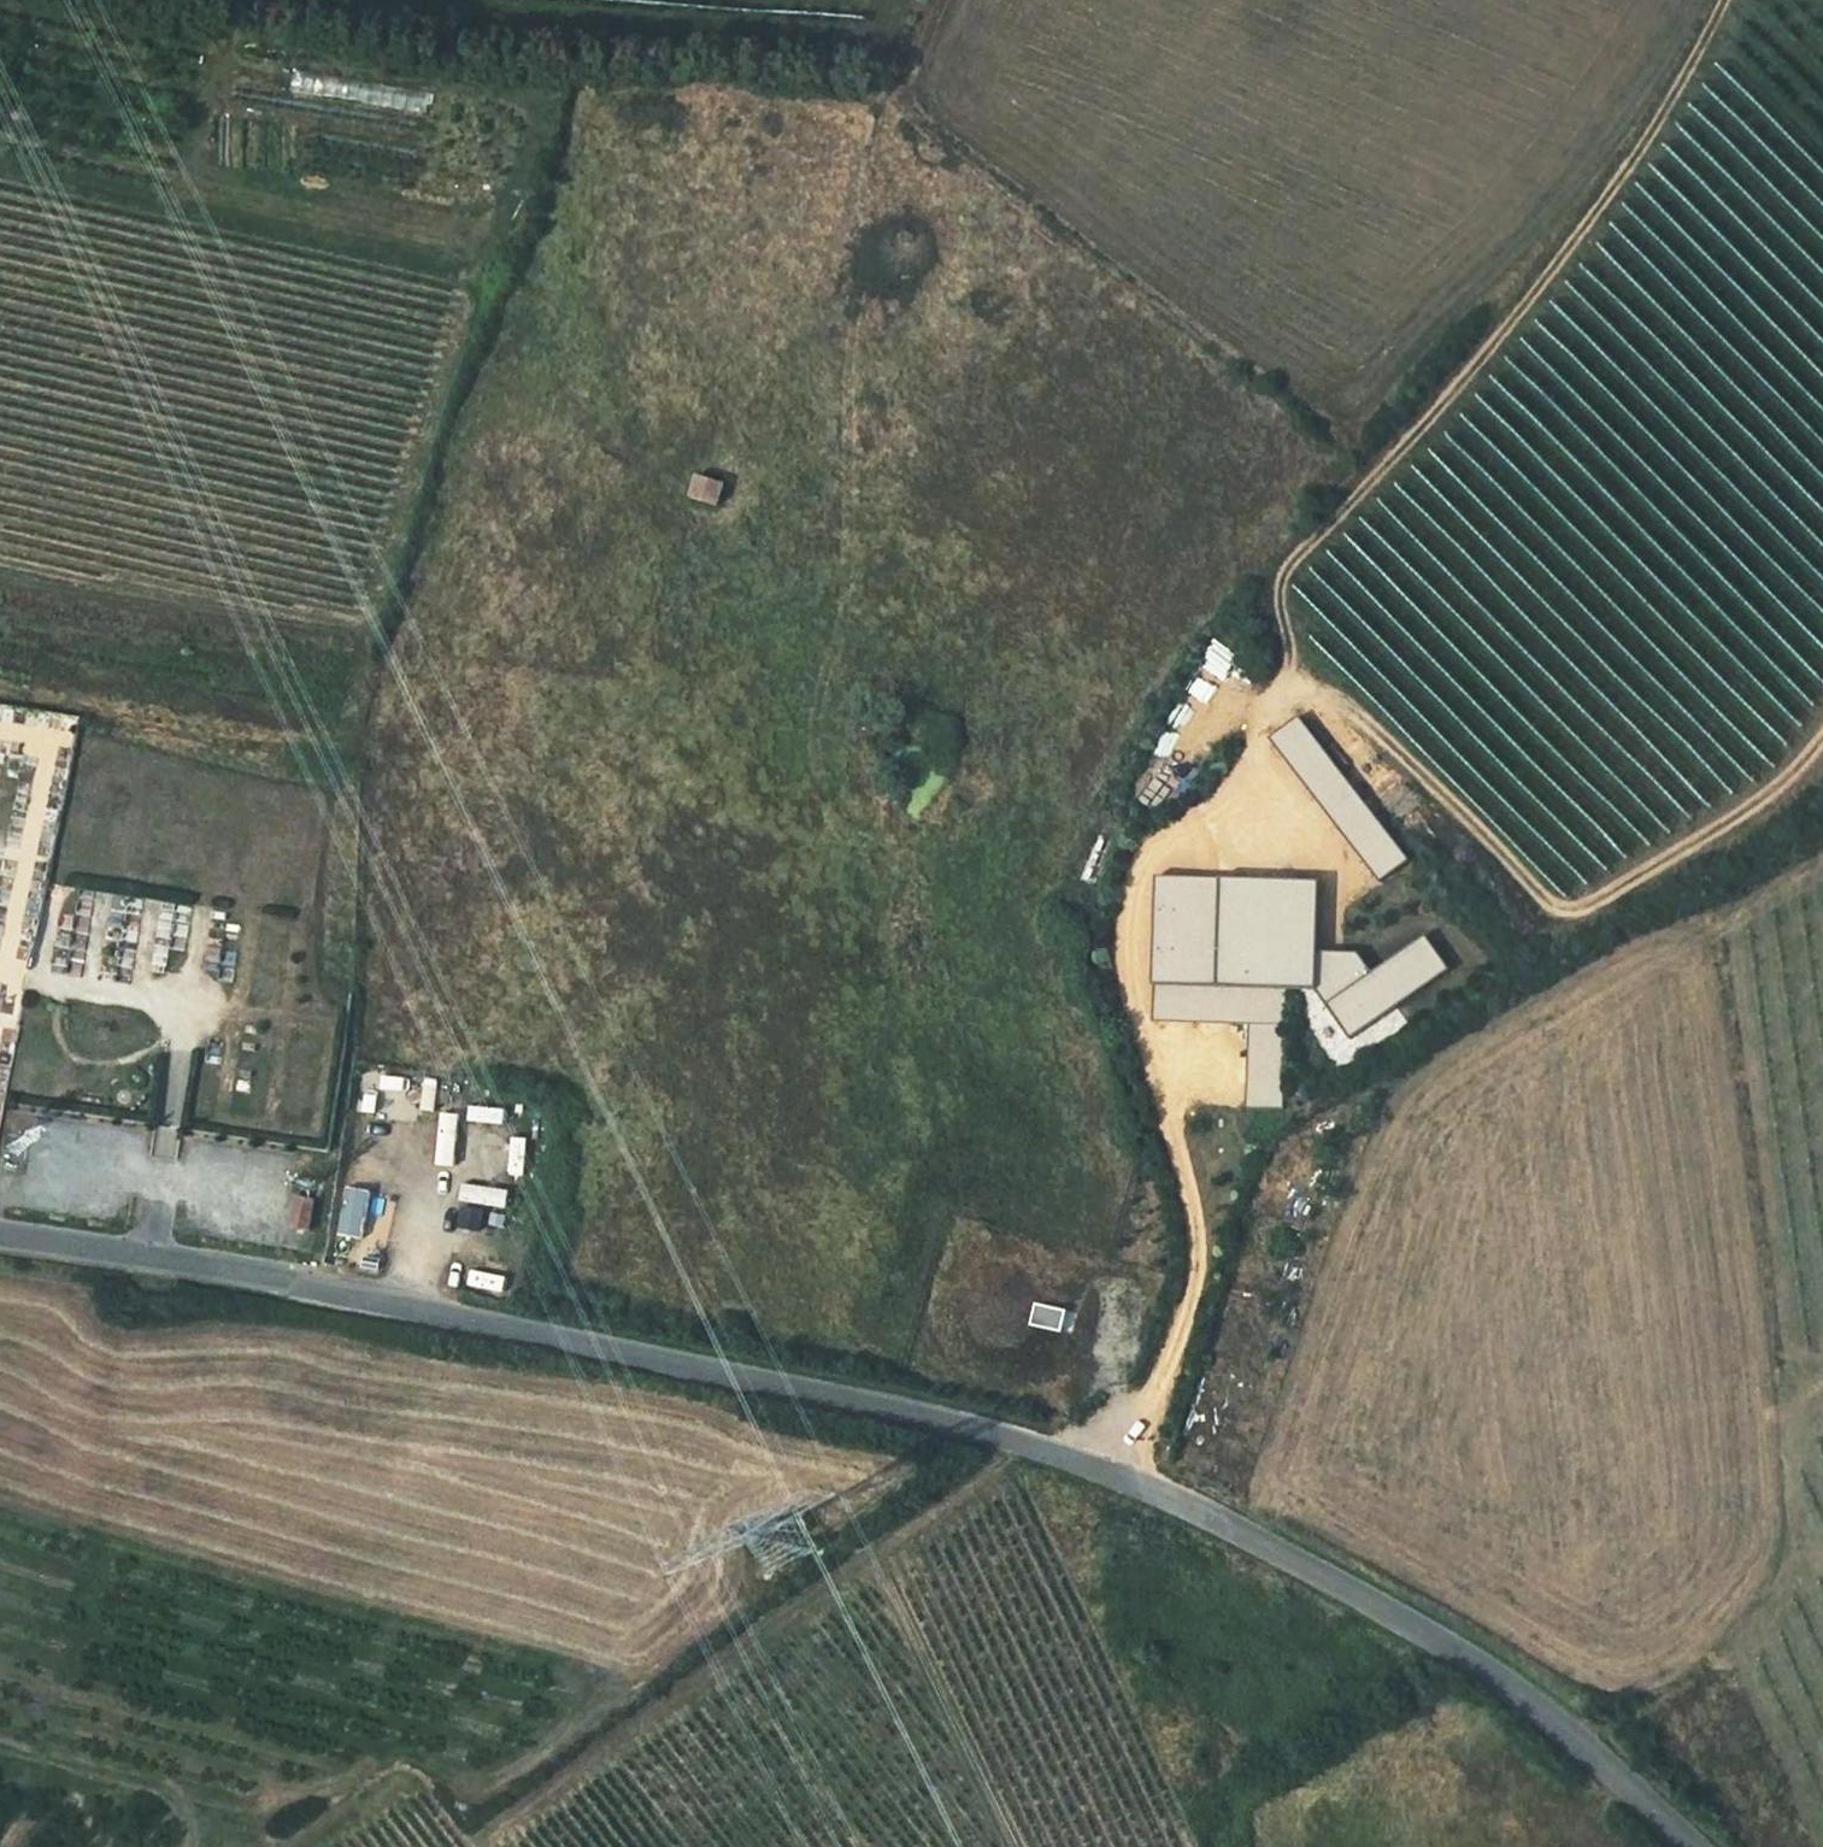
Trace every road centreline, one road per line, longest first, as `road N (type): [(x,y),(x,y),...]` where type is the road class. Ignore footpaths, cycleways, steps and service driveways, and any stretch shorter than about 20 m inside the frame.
road 1 (tertiary): [(0,1235),(383,1295),(944,1417),(1114,1475),(1429,1620),(1708,1846)]
road 2 (track): [(1721,0),(1521,315),(1291,560),(1277,600),(1285,636),(1280,701)]
road 3 (track): [(1561,905),(1328,689),(1280,701)]
road 4 (track): [(1561,905),(1588,901),(1782,787),(1822,740)]

